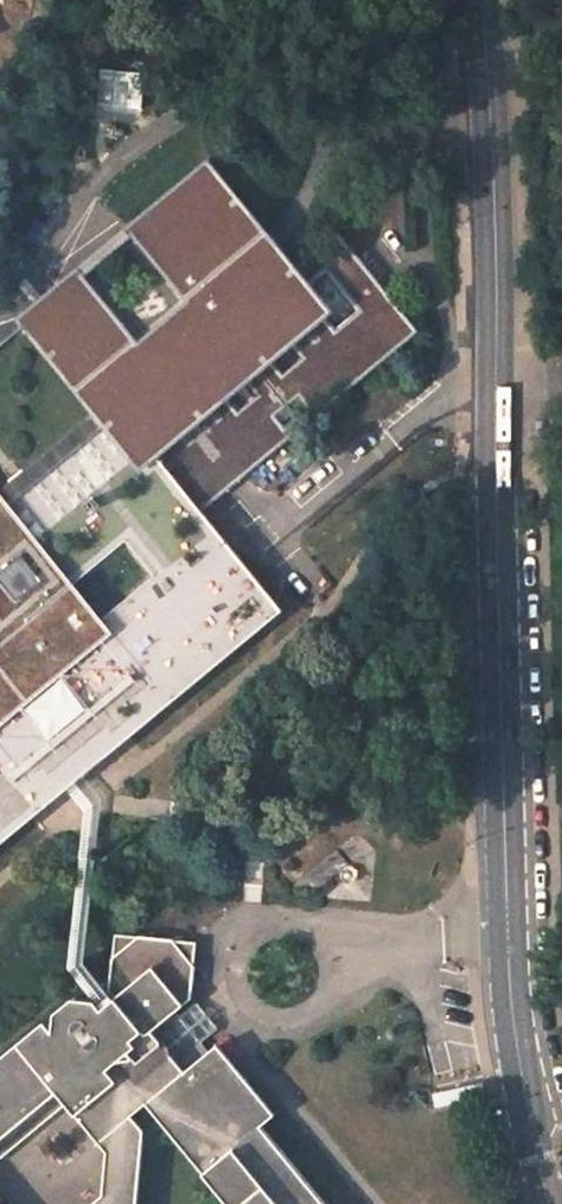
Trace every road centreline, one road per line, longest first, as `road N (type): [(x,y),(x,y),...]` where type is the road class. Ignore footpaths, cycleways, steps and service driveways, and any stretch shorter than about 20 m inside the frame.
road 1 (secondary): [(549,1203),(509,970),(496,469)]
road 2 (secondary): [(495,375),(495,214),(481,0)]

